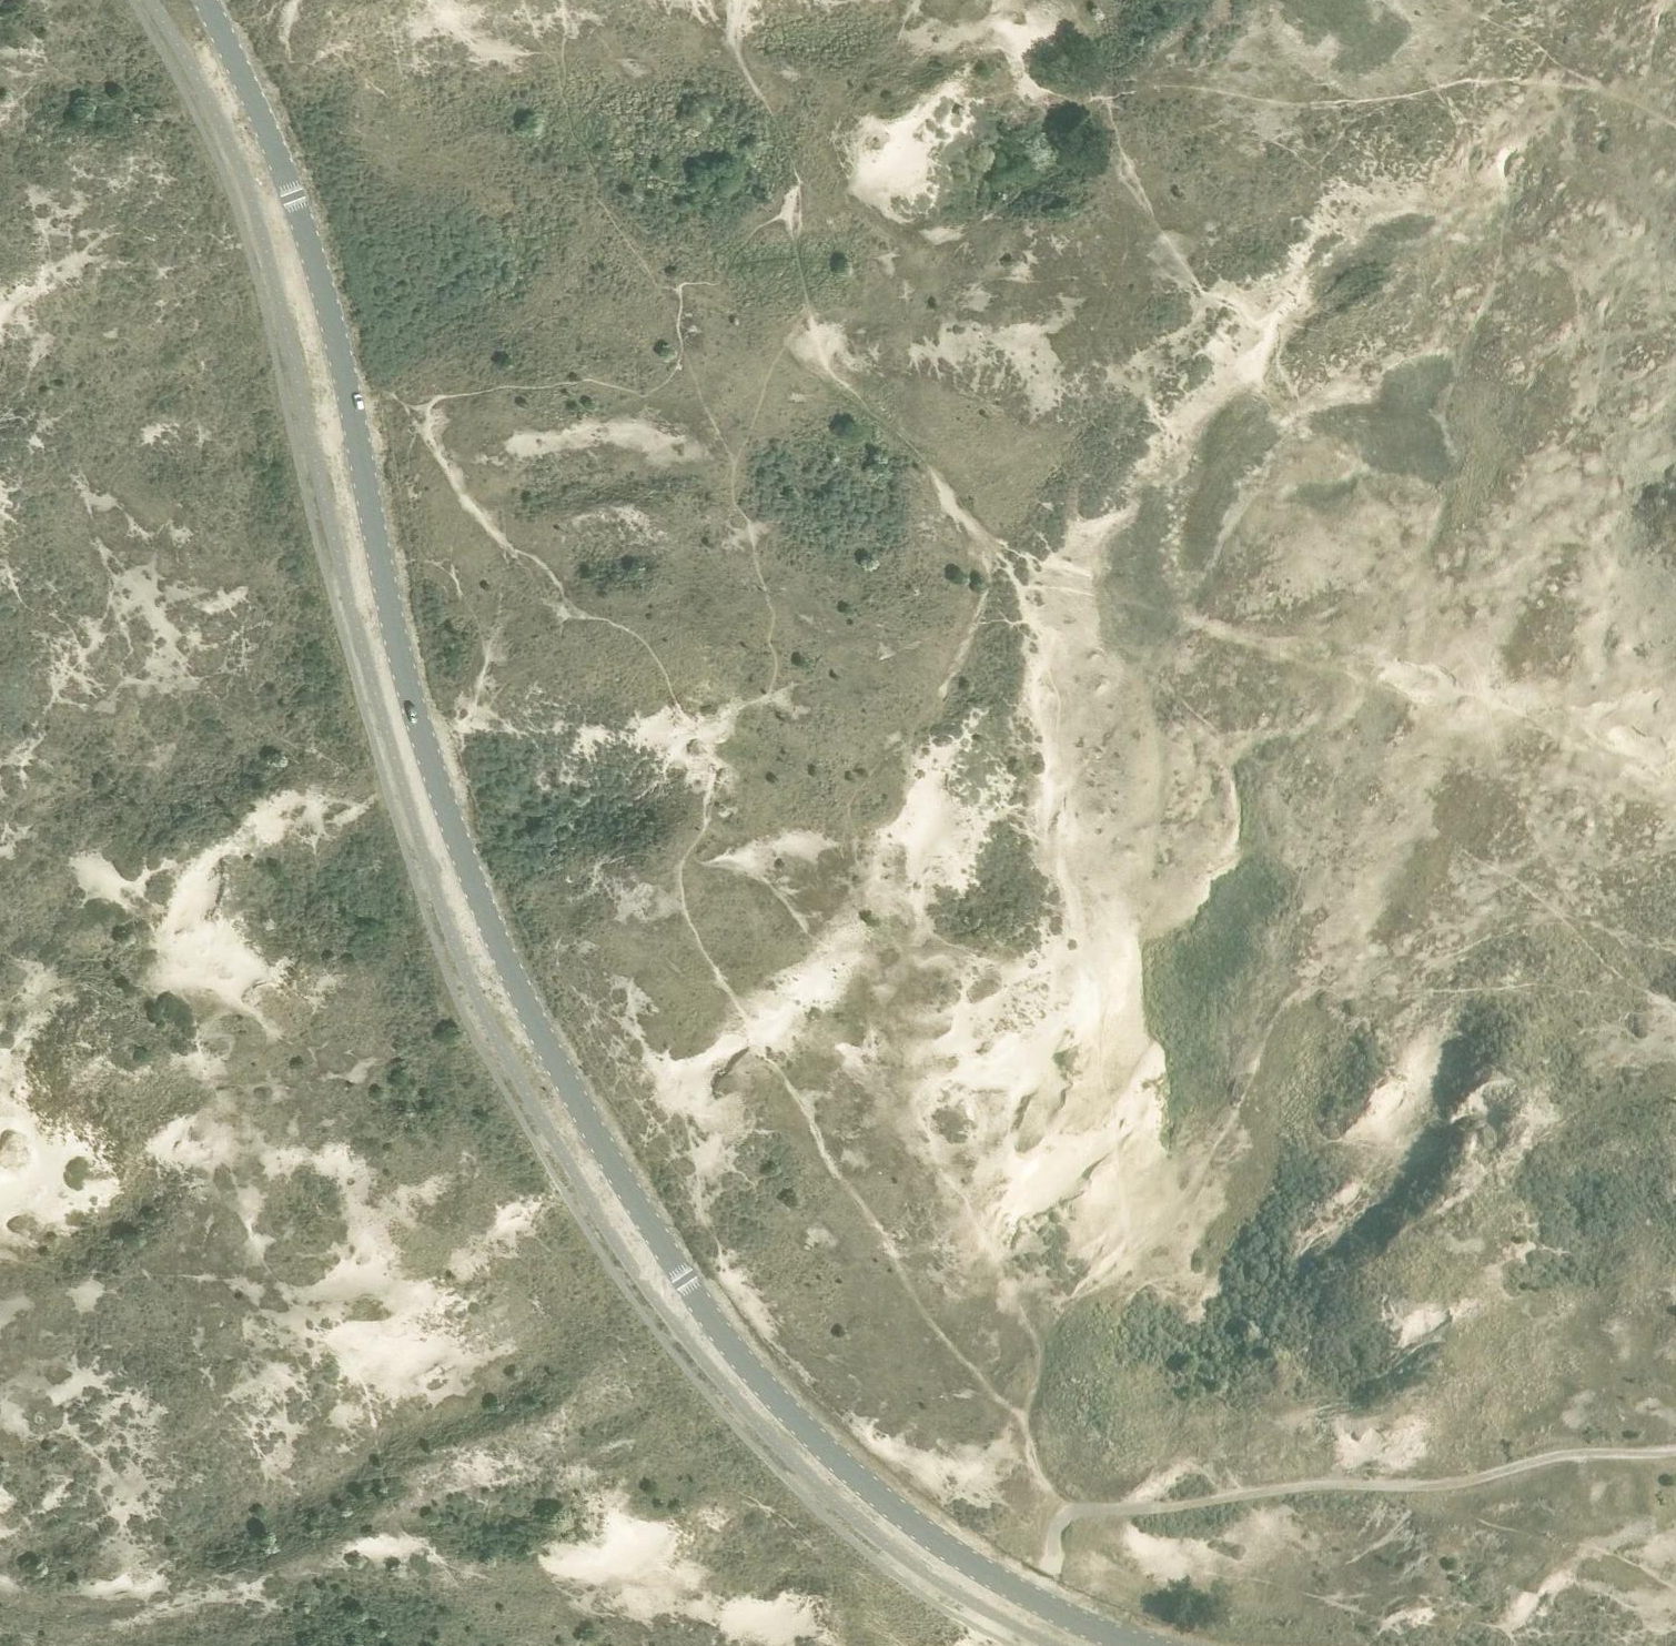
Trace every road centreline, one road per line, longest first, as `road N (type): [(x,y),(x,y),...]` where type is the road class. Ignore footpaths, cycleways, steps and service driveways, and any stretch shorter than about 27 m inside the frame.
road 1 (unclassified): [(1145,1645),(1034,1599),(931,1536),(848,1469),(759,1379),(596,1138),(462,852),(415,710),(307,232),(271,130),(208,0)]
road 2 (track): [(1064,1513),(1151,1509),(1325,1485),(1458,1483),(1548,1455),(1675,1448)]

